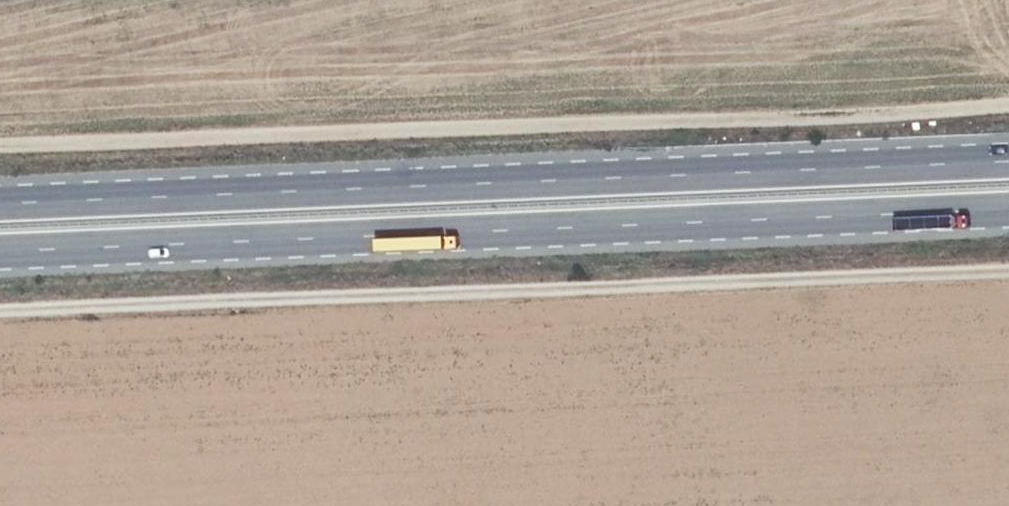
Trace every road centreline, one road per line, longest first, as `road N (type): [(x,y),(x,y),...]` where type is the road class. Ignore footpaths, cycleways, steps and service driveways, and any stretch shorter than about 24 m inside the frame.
road 1 (trunk): [(1008,162),(0,206)]
road 2 (trunk): [(0,254),(1008,212)]
road 3 (track): [(0,152),(819,133),(1008,118)]
road 4 (track): [(0,313),(1008,275)]

